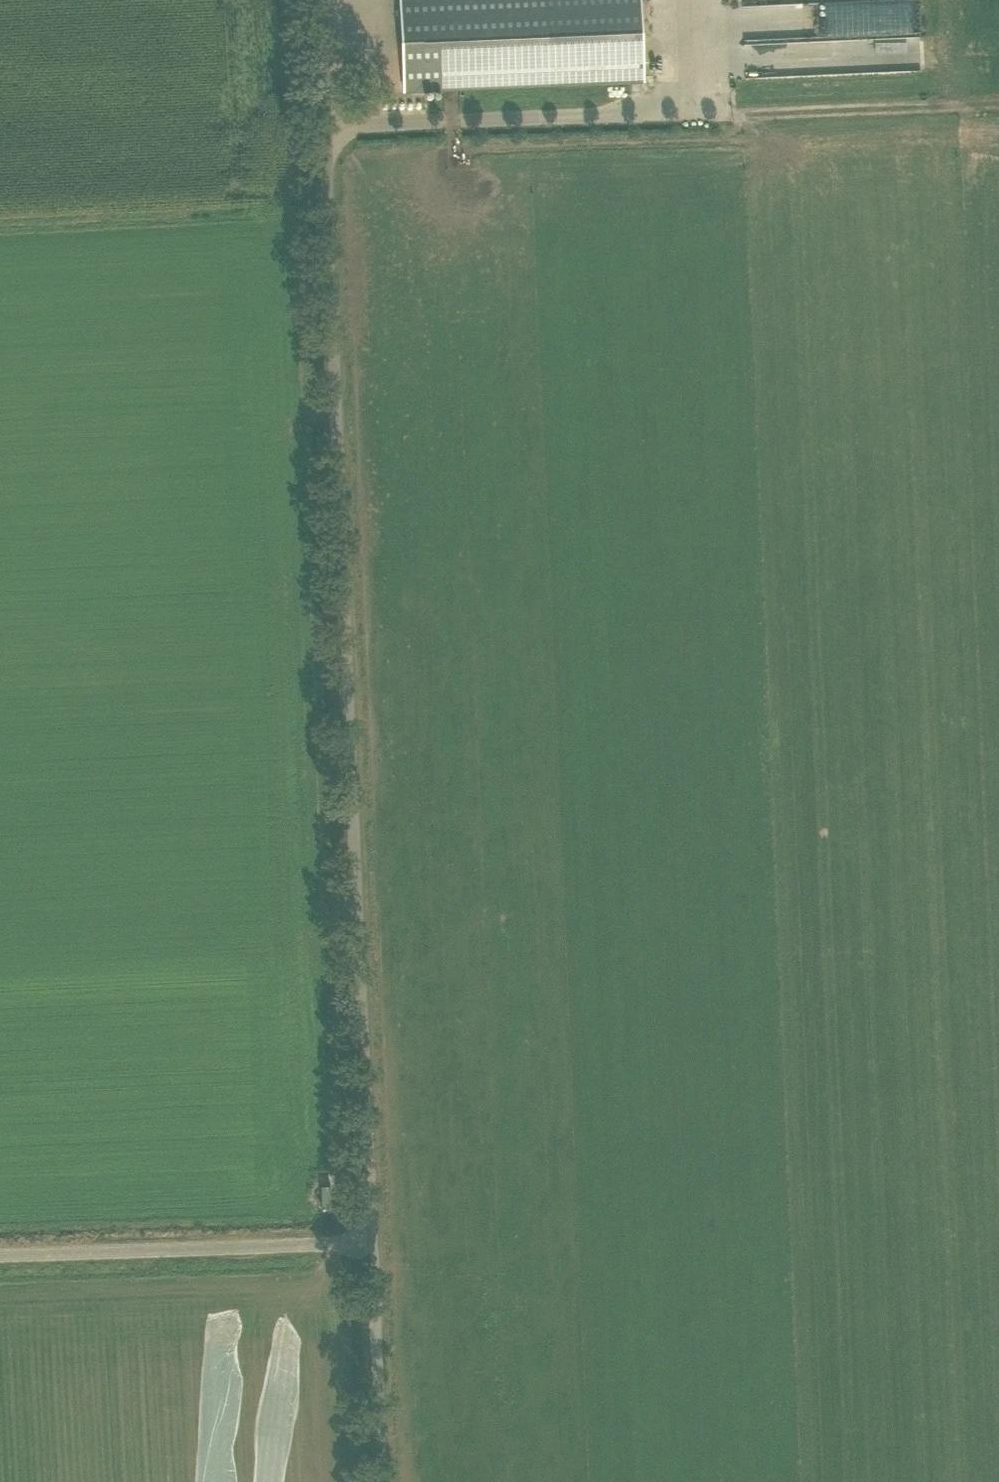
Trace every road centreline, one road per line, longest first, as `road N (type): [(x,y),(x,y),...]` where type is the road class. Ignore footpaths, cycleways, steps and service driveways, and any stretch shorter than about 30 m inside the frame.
road 1 (unclassified): [(371,1248),(315,0)]
road 2 (unclassified): [(0,1260),(371,1248)]
road 3 (unclassified): [(381,1481),(371,1248)]

